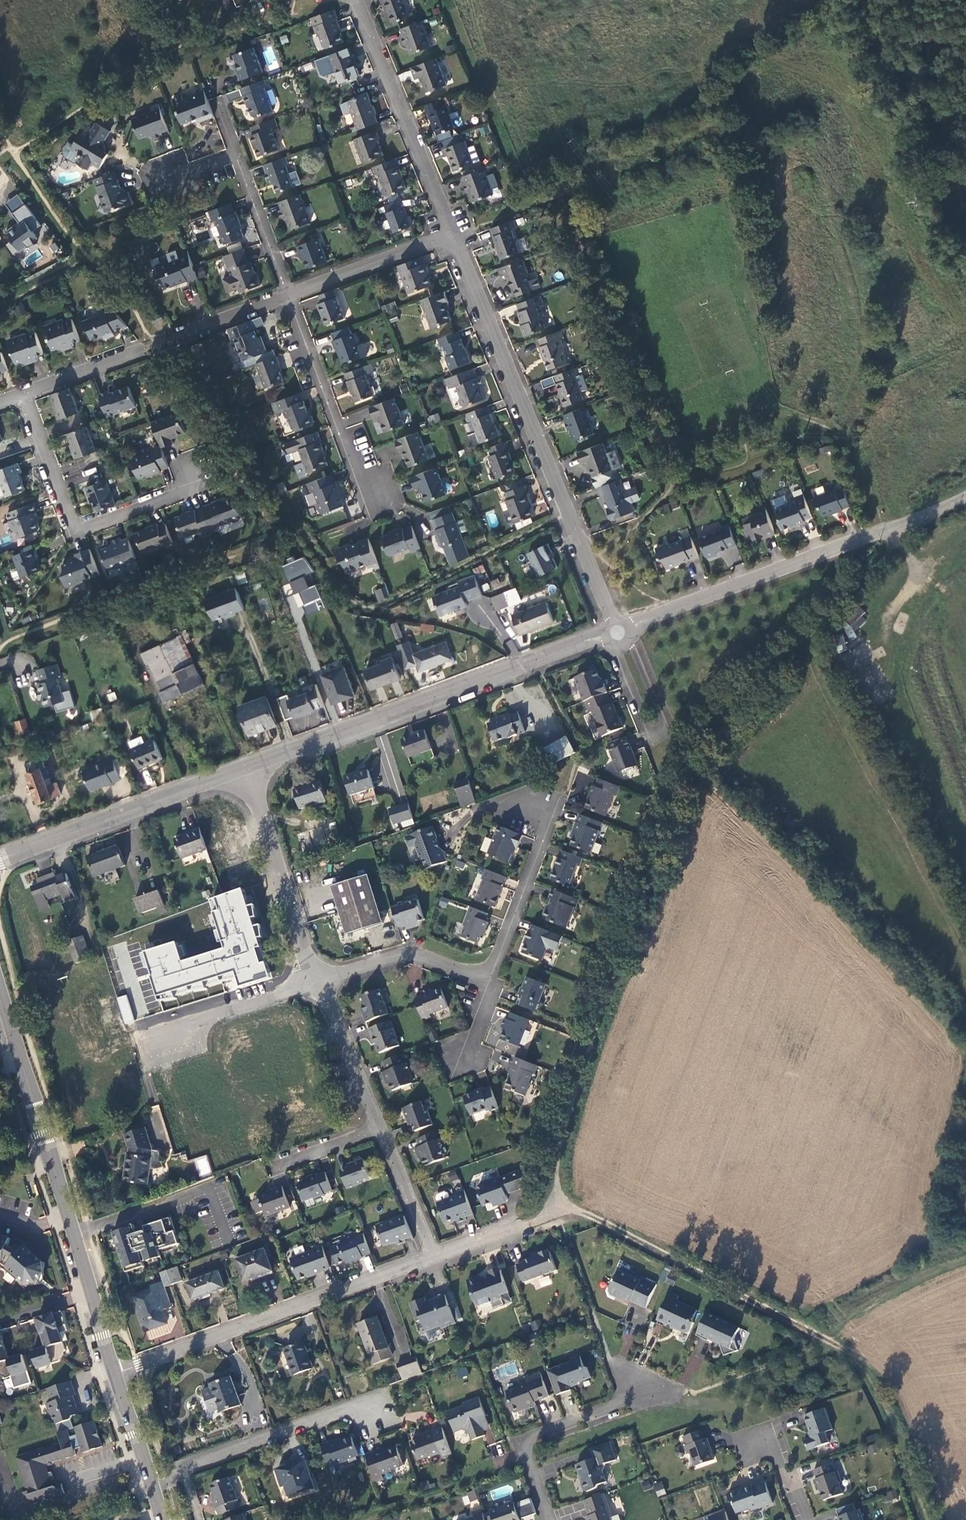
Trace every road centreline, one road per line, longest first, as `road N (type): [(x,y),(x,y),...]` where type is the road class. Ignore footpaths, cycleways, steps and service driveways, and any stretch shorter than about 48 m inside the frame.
road 1 (track): [(890,530),(889,558),(696,742),(556,1164),(561,1201),(848,1354),(870,1377),(926,1519)]
road 2 (residential): [(618,629),(454,235)]
road 3 (residential): [(247,769),(618,629)]
road 4 (residential): [(618,629),(965,495)]
road 5 (track): [(762,1443),(736,1401),(635,1389),(609,1359),(555,1207)]
road 6 (residential): [(433,1261),(114,1373)]
road 7 (residential): [(188,475),(192,491),(77,532),(28,391)]
road 8 (residential): [(28,391),(290,292)]
road 9 (residential): [(0,861),(247,769)]
road 10 (residential): [(454,235),(356,0)]
road 11 (tertiary): [(70,1217),(0,988)]
road 12 (residential): [(380,493),(367,496),(290,292)]
road 13 (residential): [(247,769),(318,982)]
road 14 (residential): [(182,1468),(371,1398),(377,1417)]
road 15 (residential): [(618,629),(617,648),(652,736),(663,728),(632,640)]
road 16 (residential): [(548,1519),(521,1442),(635,1389)]
road 17 (residential): [(489,982),(541,836),(533,813)]
road 18 (residential): [(489,982),(409,956),(318,982)]
road 19 (residential): [(290,292),(454,235)]
road 20 (residential): [(318,982),(381,1129)]
road 21 (track): [(834,1346),(870,1310),(965,1267)]
road 22 (residential): [(290,292),(239,148)]
road 23 (residential): [(561,1201),(537,1222),(433,1261)]
road 24 (residential): [(381,1129),(433,1261)]
road 25 (residential): [(318,982),(201,1027)]

